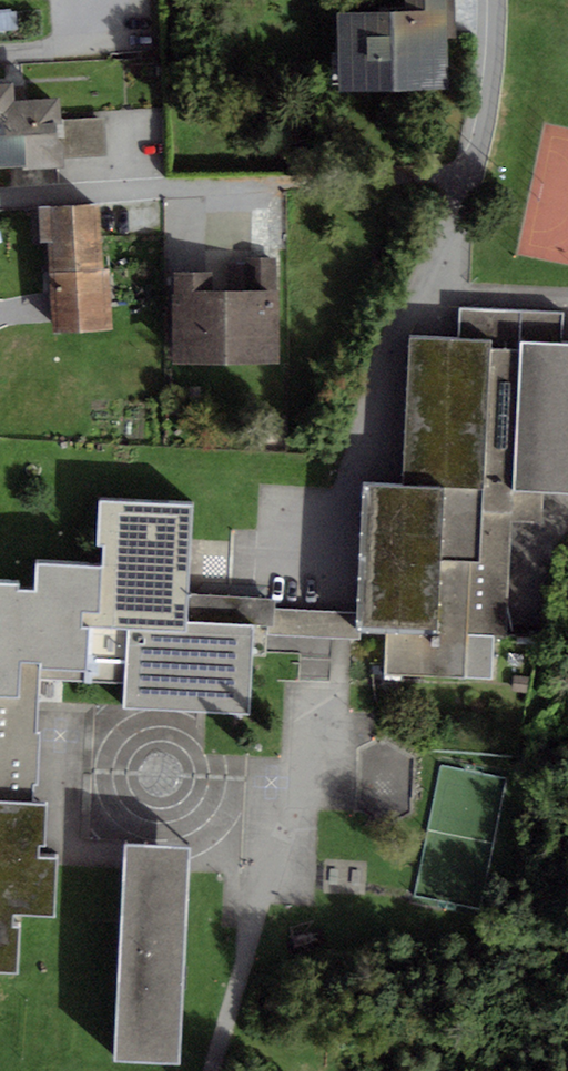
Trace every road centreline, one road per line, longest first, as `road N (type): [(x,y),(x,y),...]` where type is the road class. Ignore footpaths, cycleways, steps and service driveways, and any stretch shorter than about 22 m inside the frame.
road 1 (residential): [(351,464),(392,347),(458,208),(485,110),(491,0)]

